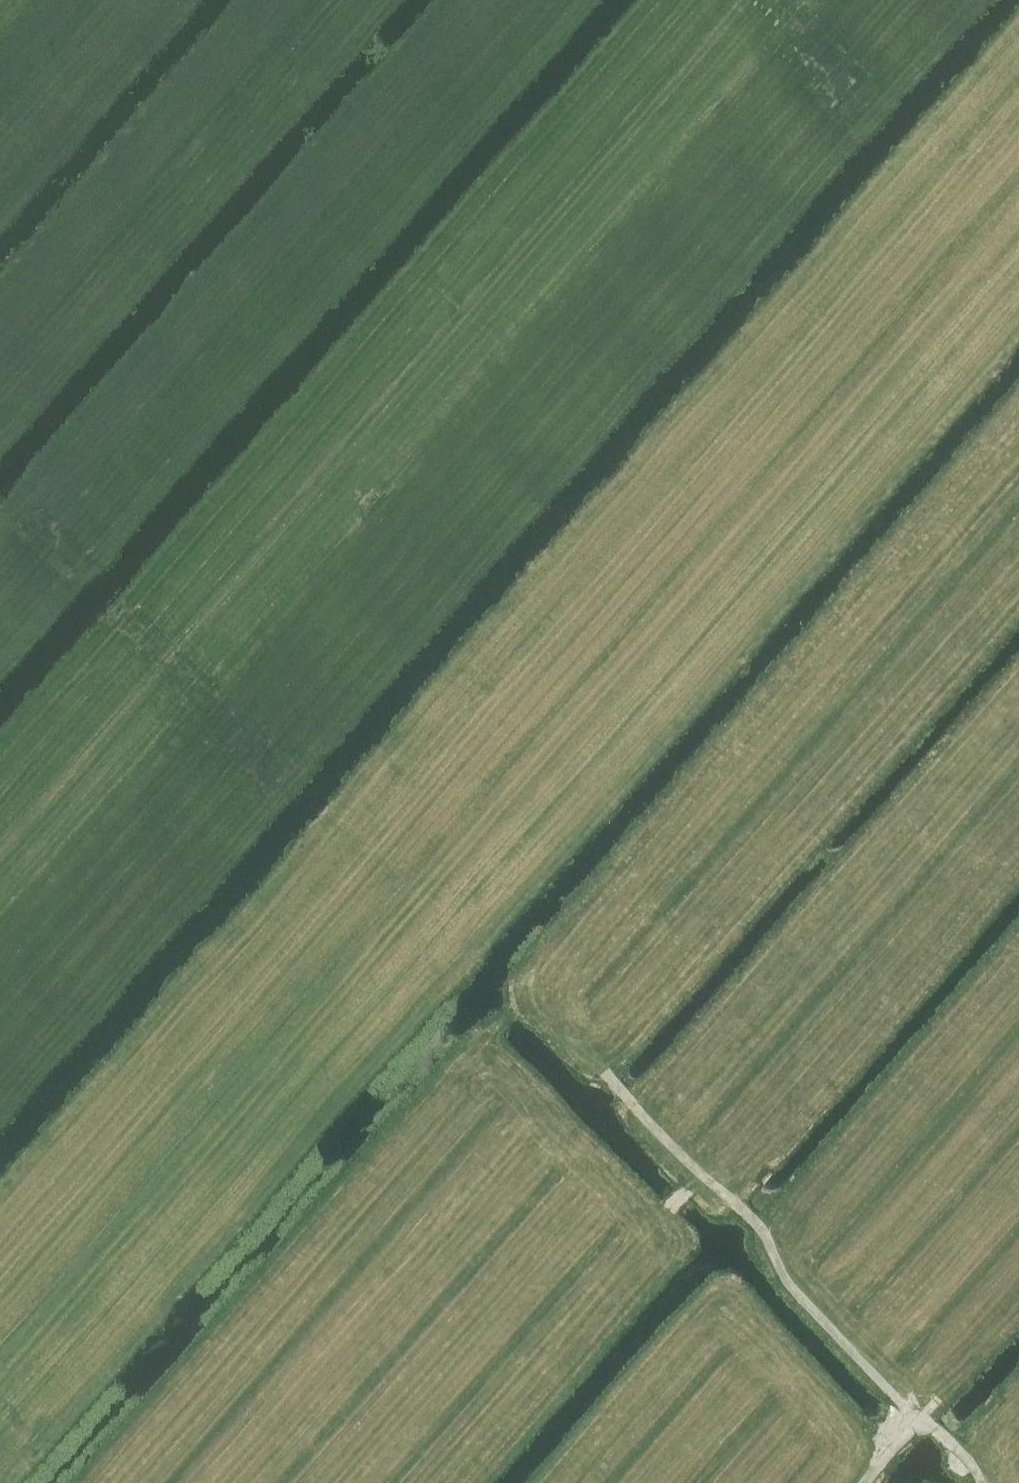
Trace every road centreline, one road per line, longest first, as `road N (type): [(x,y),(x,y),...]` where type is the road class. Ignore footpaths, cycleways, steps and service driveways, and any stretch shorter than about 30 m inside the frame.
road 1 (track): [(918,1417),(790,1283),(762,1225),(606,1076)]
road 2 (track): [(865,1482),(918,1417),(954,1446),(964,1467),(950,1482)]

